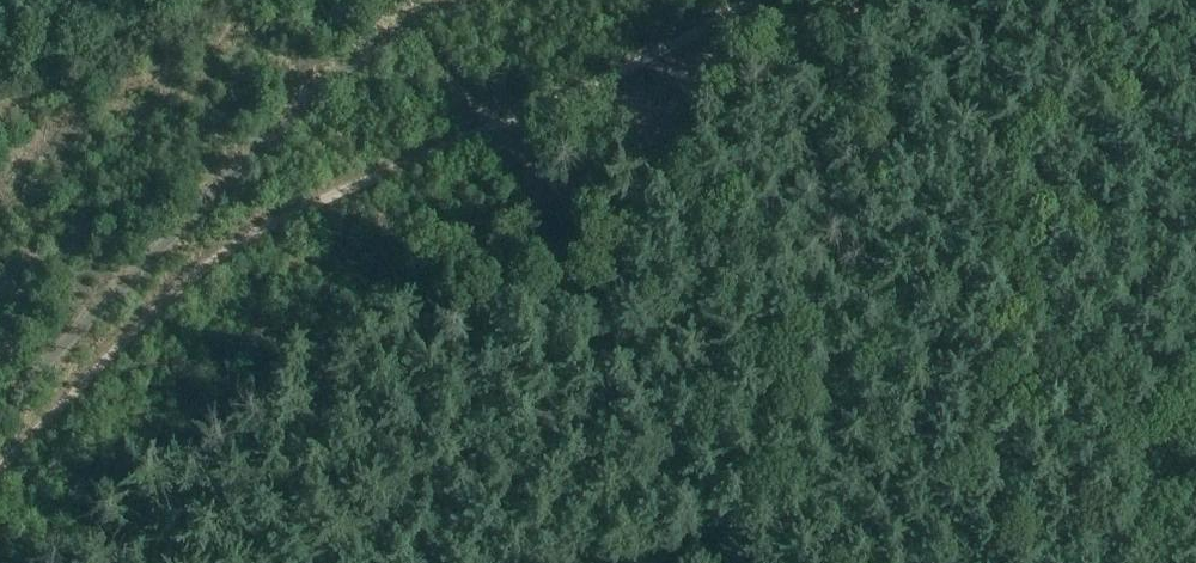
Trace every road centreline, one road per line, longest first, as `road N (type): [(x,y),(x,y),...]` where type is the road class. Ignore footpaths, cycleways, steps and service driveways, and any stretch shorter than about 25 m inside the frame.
road 1 (track): [(0,468),(164,305),(243,241),(623,68),(748,0)]
road 2 (track): [(713,562),(492,134),(412,18)]

